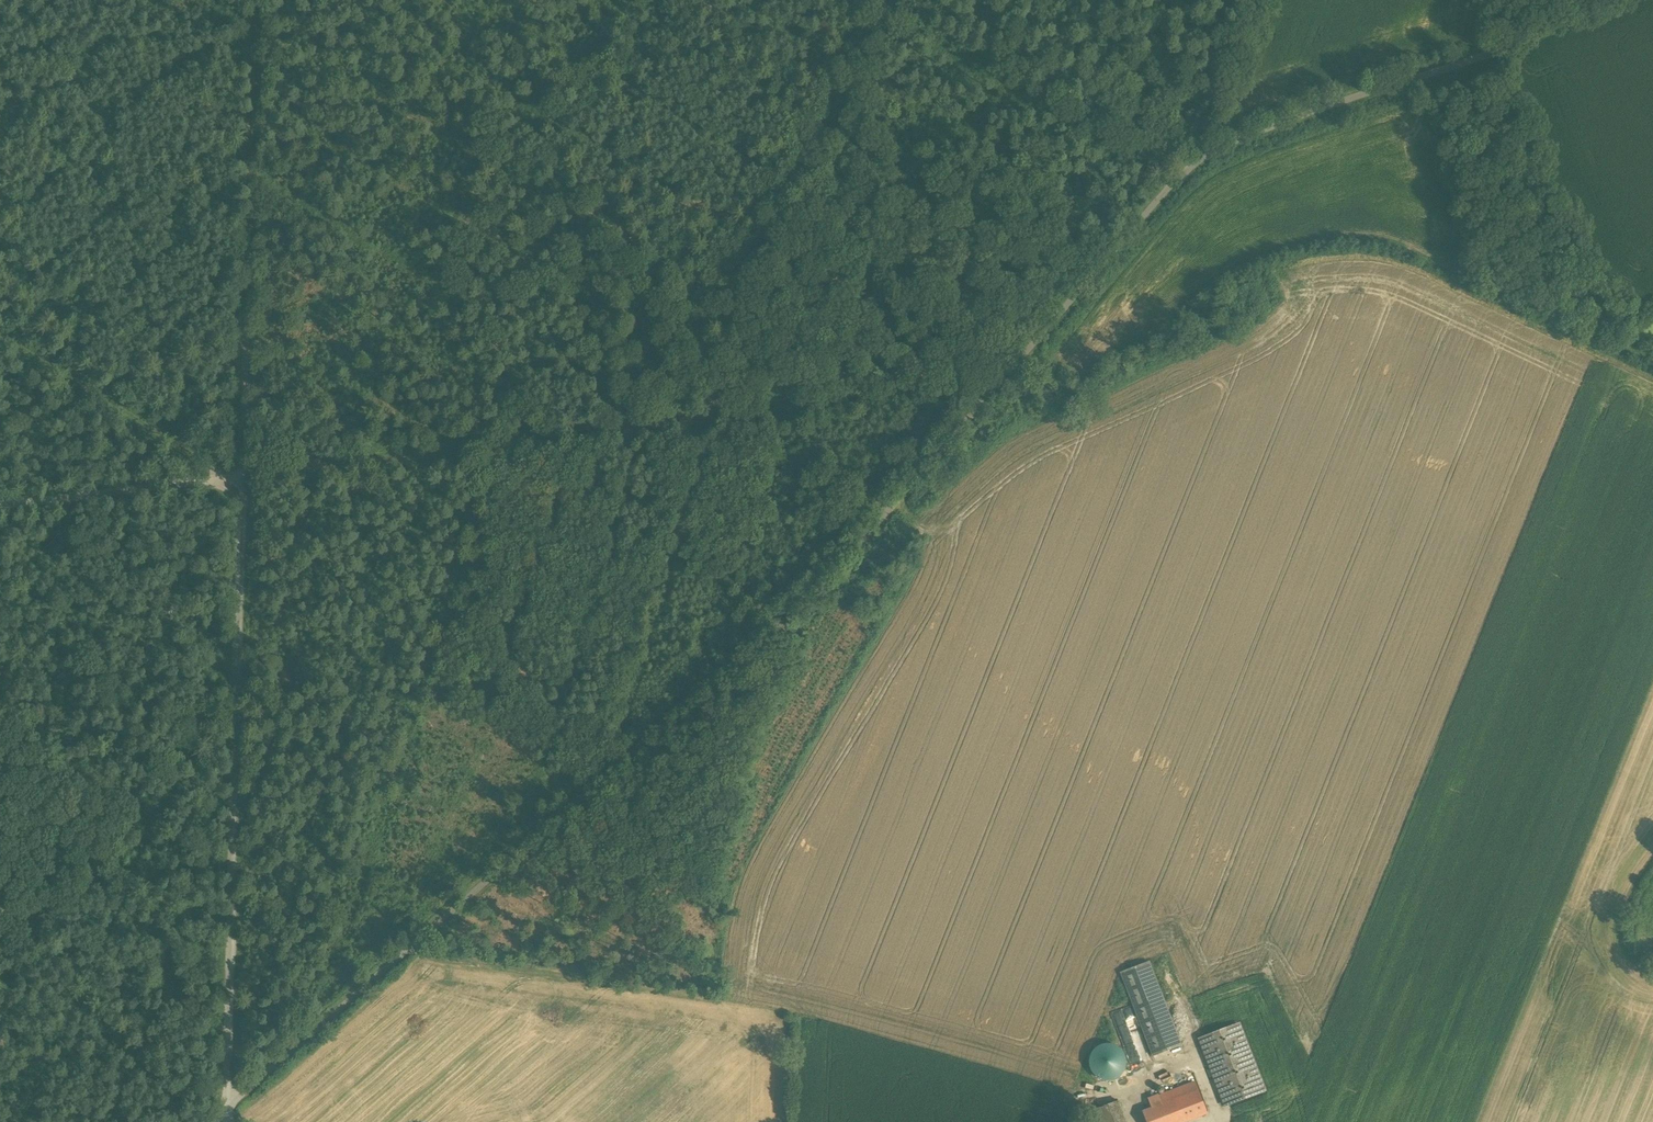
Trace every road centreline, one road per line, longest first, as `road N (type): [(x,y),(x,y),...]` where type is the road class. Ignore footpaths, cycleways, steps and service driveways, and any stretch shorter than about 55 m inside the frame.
road 1 (unclassified): [(1616,0),(1505,50),(1248,138),(1188,173),(817,584),(247,1089),(225,1118)]
road 2 (track): [(241,477),(1001,385)]
road 3 (track): [(225,1118),(241,477)]
road 4 (track): [(241,477),(253,0)]
road 5 (track): [(673,424),(882,0)]
road 6 (track): [(241,477),(0,335)]
road 7 (track): [(241,477),(0,506)]

